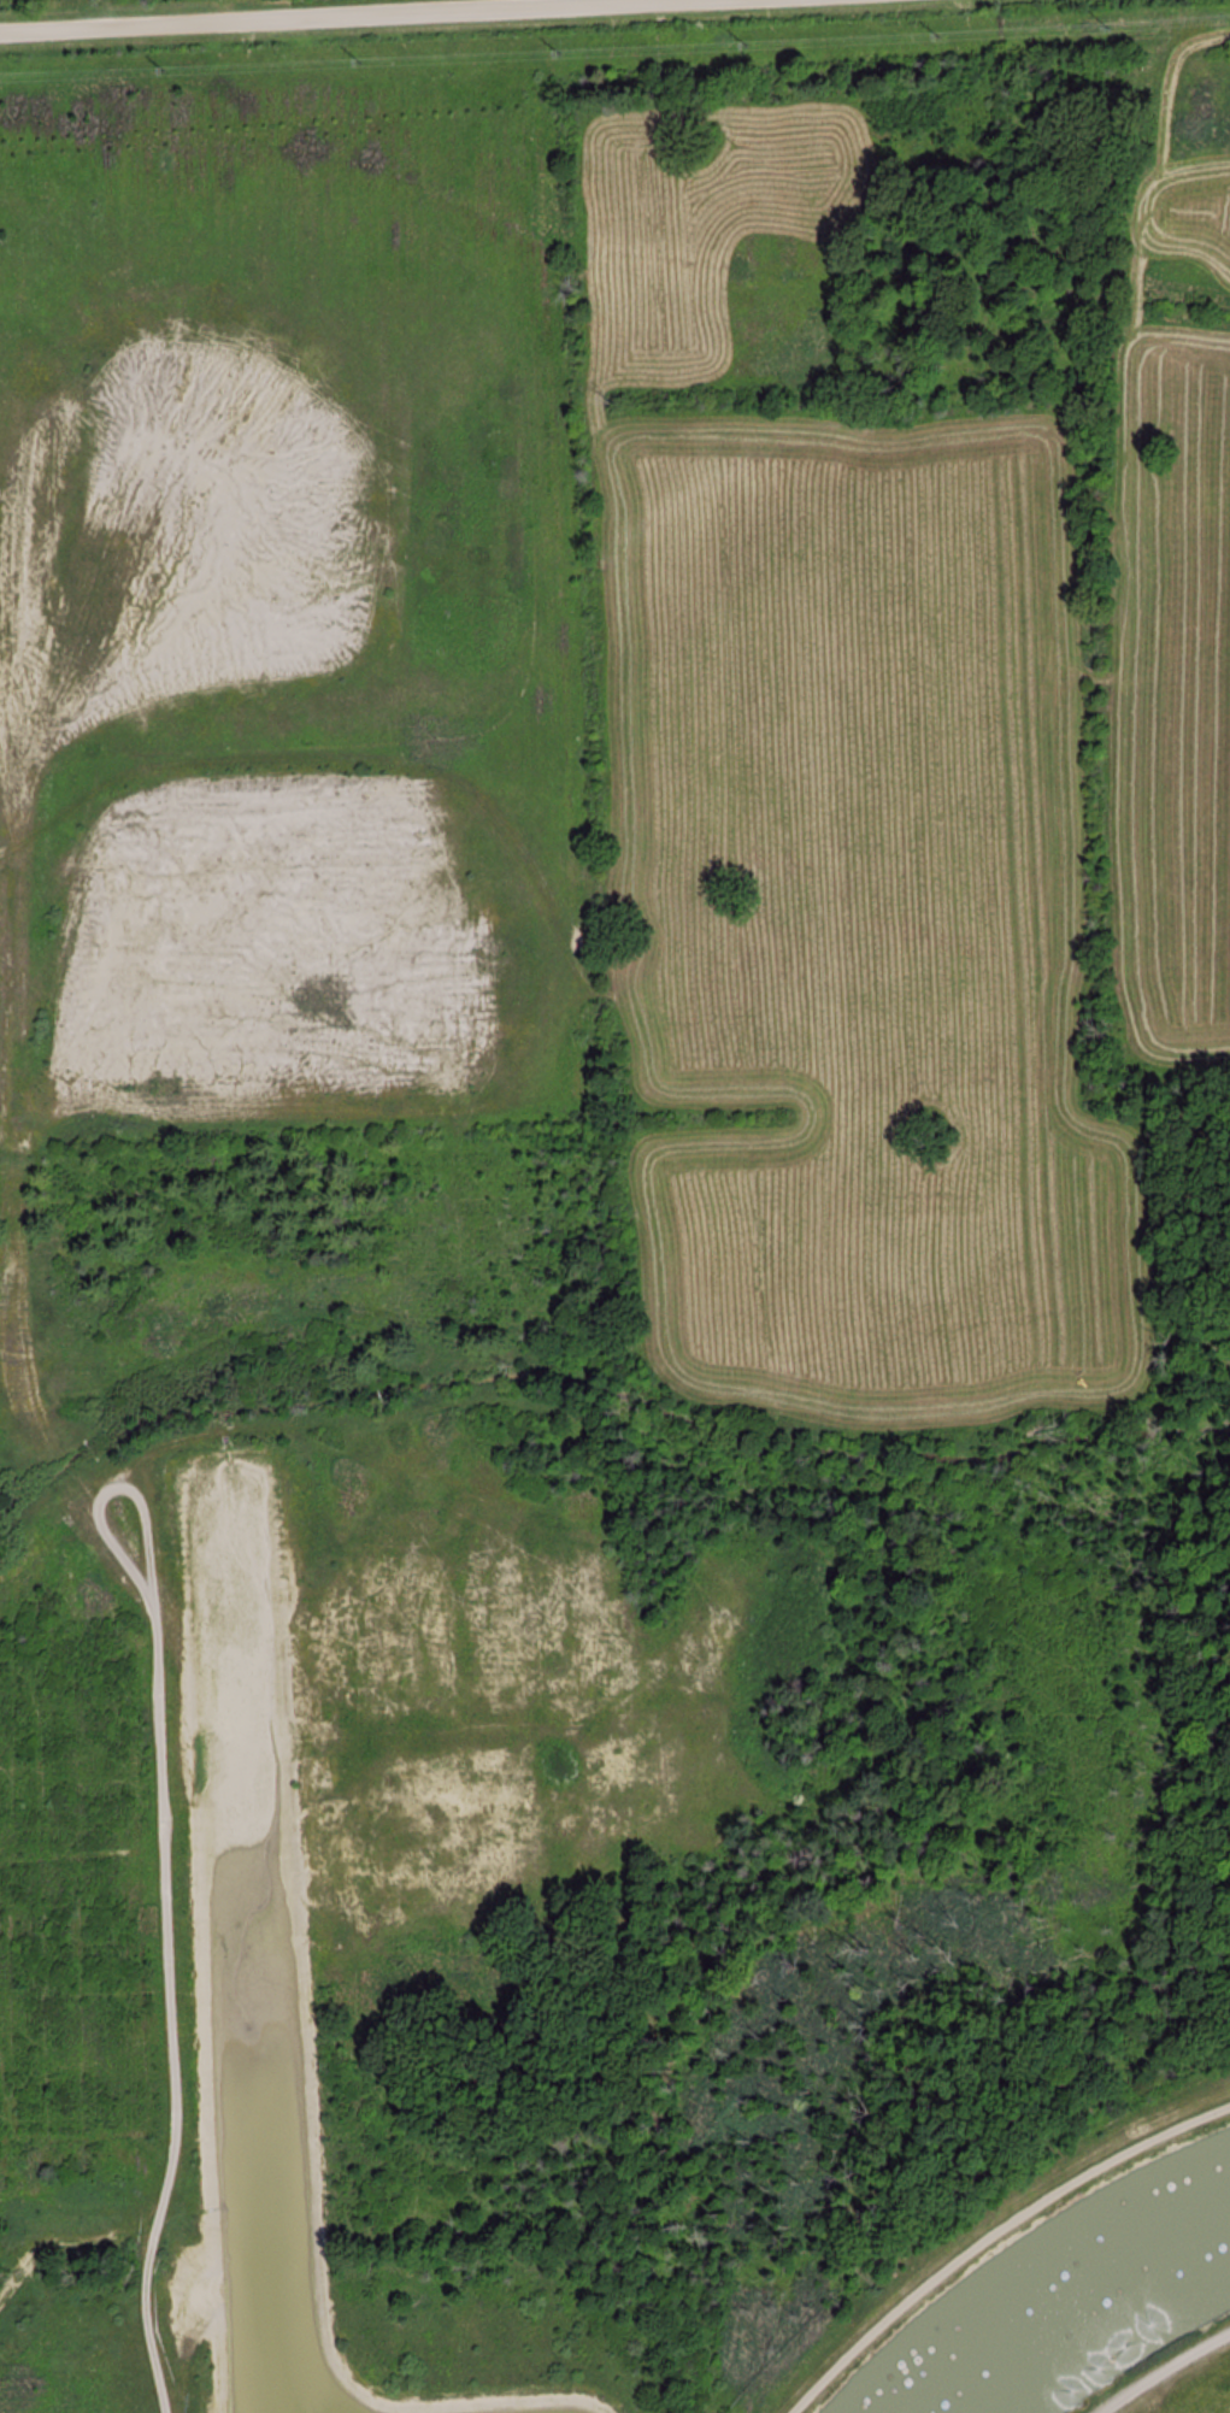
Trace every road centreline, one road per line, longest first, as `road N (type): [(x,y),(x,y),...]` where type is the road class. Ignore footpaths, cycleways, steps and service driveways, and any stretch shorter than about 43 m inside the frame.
road 1 (residential): [(0,33),(686,0)]

